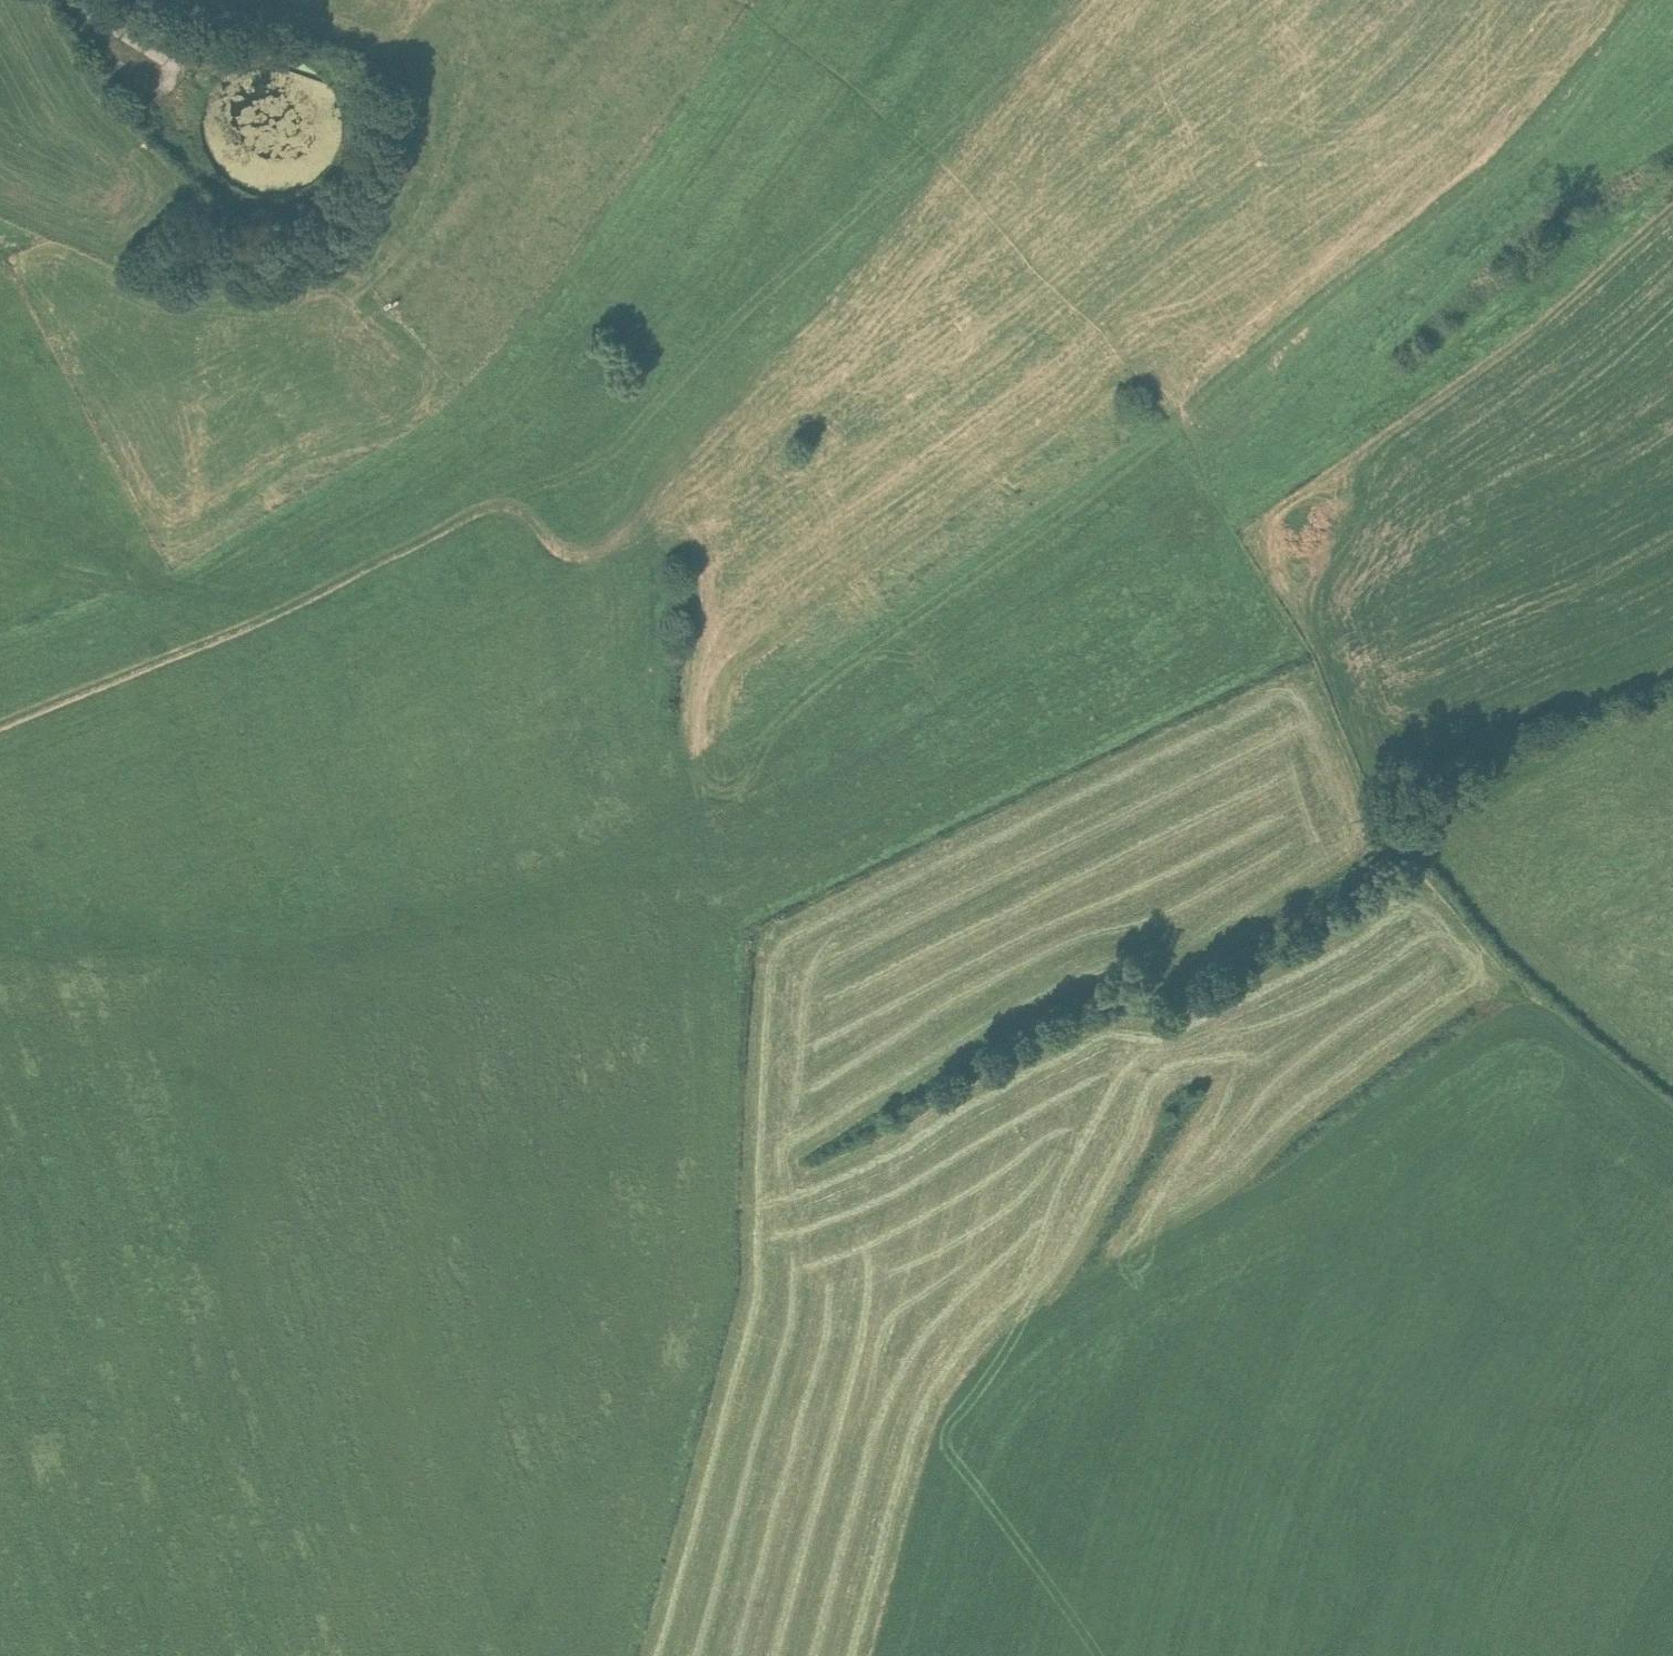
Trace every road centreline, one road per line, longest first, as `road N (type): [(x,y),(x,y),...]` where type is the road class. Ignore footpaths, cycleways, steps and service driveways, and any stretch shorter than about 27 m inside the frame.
road 1 (track): [(68,0),(175,67),(146,98)]

